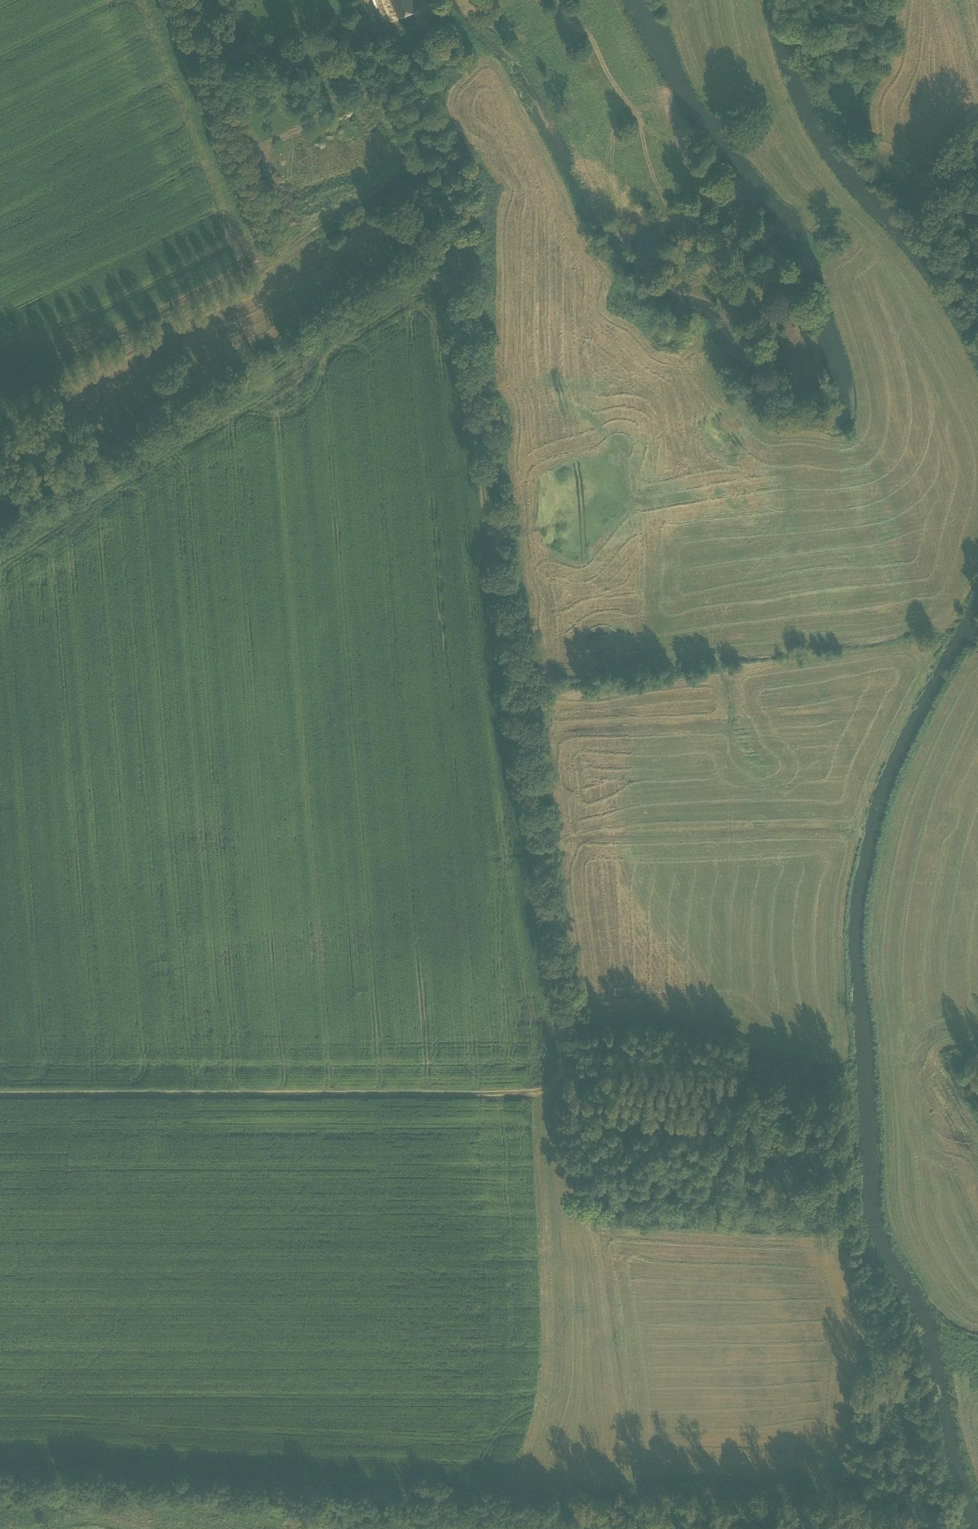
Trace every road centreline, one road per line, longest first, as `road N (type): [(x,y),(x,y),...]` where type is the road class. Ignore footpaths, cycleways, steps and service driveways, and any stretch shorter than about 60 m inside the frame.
road 1 (track): [(368,0),(453,241),(560,1021)]
road 2 (track): [(0,1094),(533,1093),(558,1085),(565,1056),(560,1021),(659,1016),(780,1026)]

